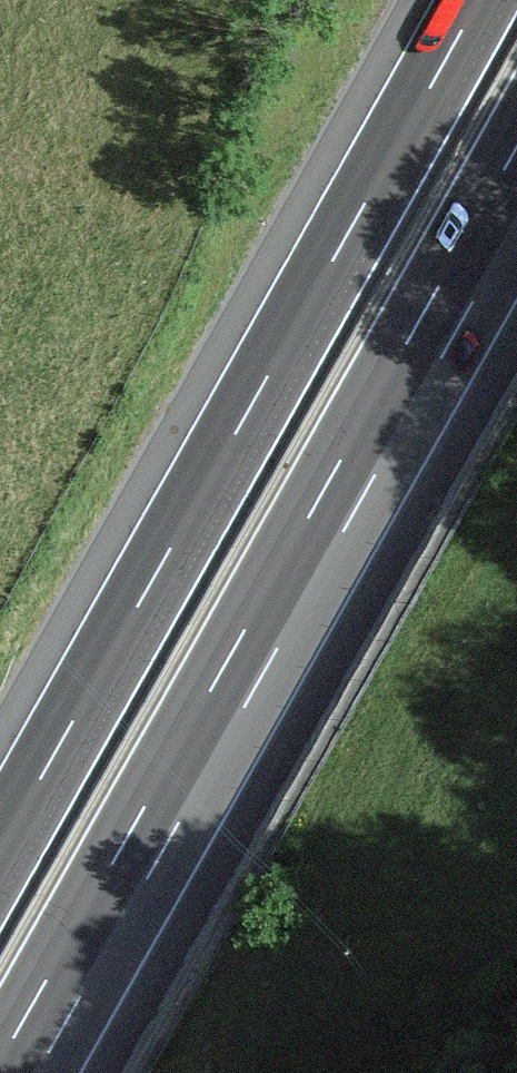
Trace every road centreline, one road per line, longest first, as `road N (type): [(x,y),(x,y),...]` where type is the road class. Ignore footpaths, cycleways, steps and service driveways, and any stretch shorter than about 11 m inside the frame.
road 1 (motorway): [(21,1072),(516,197)]
road 2 (motorway): [(483,0),(0,857)]

